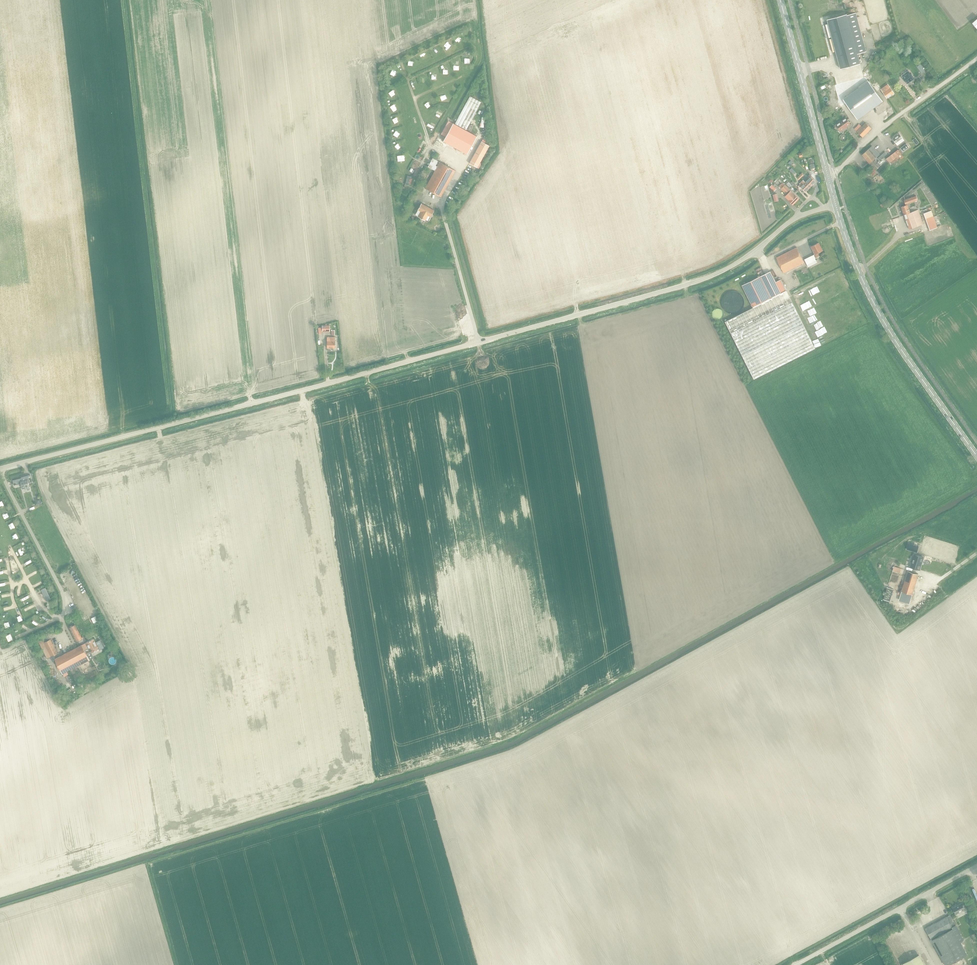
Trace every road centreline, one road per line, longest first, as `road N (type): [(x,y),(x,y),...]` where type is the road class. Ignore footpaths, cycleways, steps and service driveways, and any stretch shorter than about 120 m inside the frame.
road 1 (unclassified): [(1,469),(479,342)]
road 2 (unclassified): [(479,342),(703,279),(798,216)]
road 3 (secondary): [(976,460),(887,329),(836,205)]
road 4 (unclassified): [(796,964),(976,867)]
road 5 (unclassified): [(828,175),(976,58)]
road 6 (secondary): [(828,175),(780,0)]
road 7 (unclassified): [(64,625),(63,592),(1,469)]

